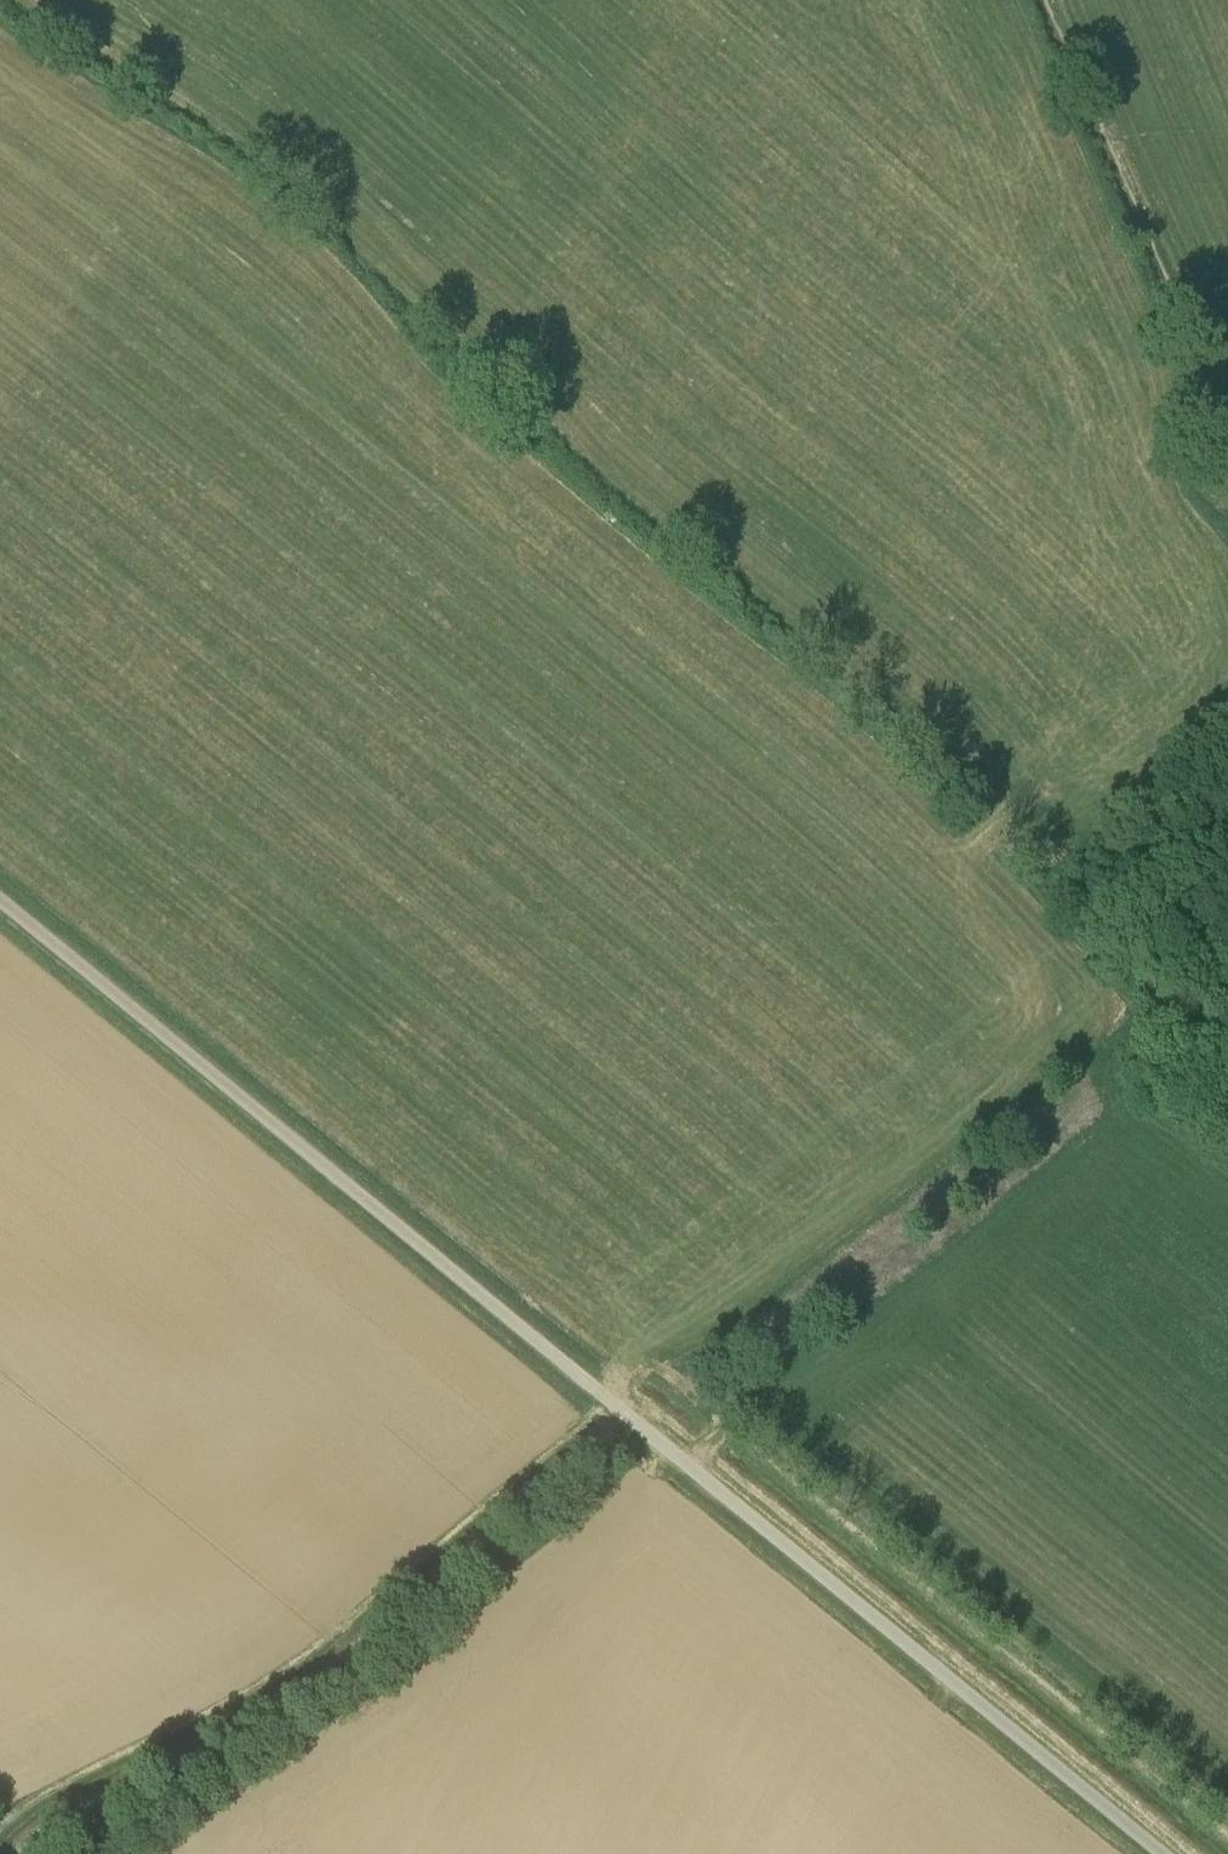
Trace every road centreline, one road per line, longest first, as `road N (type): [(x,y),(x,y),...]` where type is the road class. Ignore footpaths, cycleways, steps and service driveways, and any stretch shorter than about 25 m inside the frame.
road 1 (unclassified): [(1165,1853),(0,896)]

